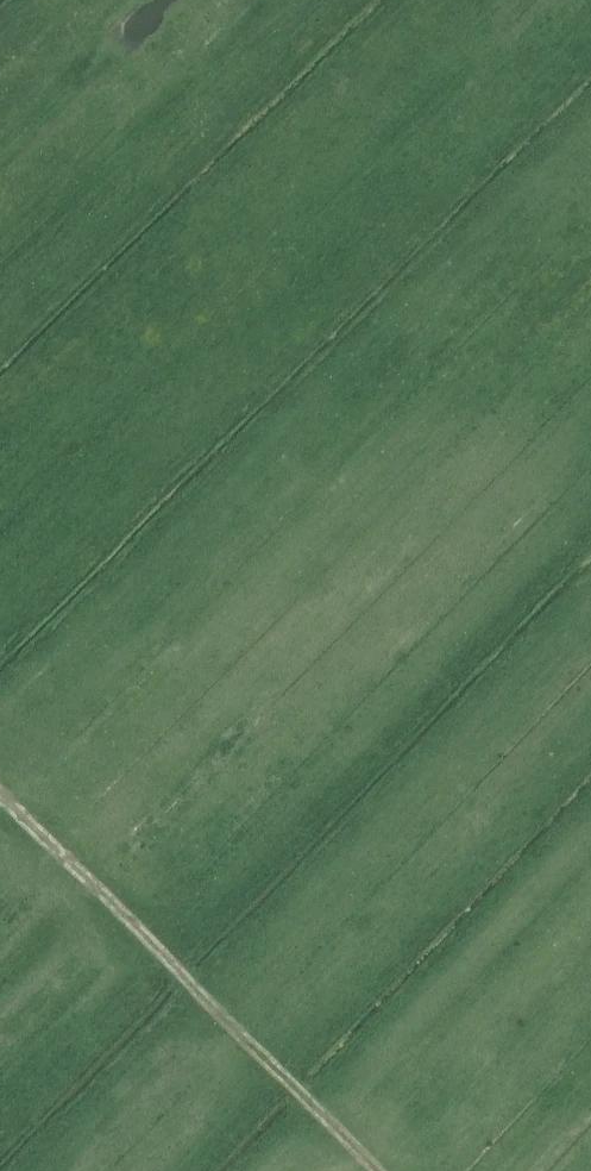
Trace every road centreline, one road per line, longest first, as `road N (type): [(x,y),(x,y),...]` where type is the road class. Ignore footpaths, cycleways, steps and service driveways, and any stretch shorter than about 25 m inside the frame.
road 1 (track): [(0,799),(372,1170)]

